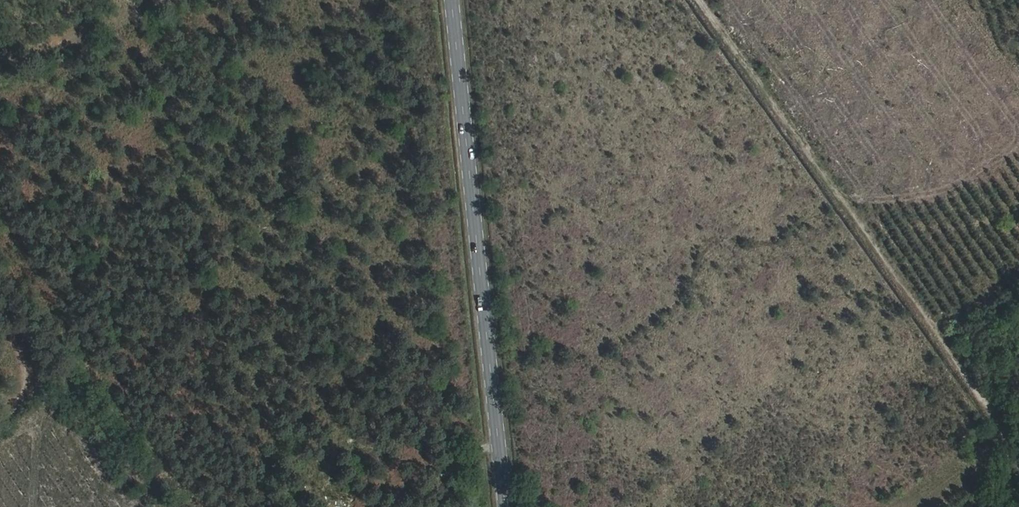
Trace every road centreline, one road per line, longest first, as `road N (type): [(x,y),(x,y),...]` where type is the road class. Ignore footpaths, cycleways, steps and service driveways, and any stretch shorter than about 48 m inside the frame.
road 1 (secondary): [(454,0),(507,506)]

